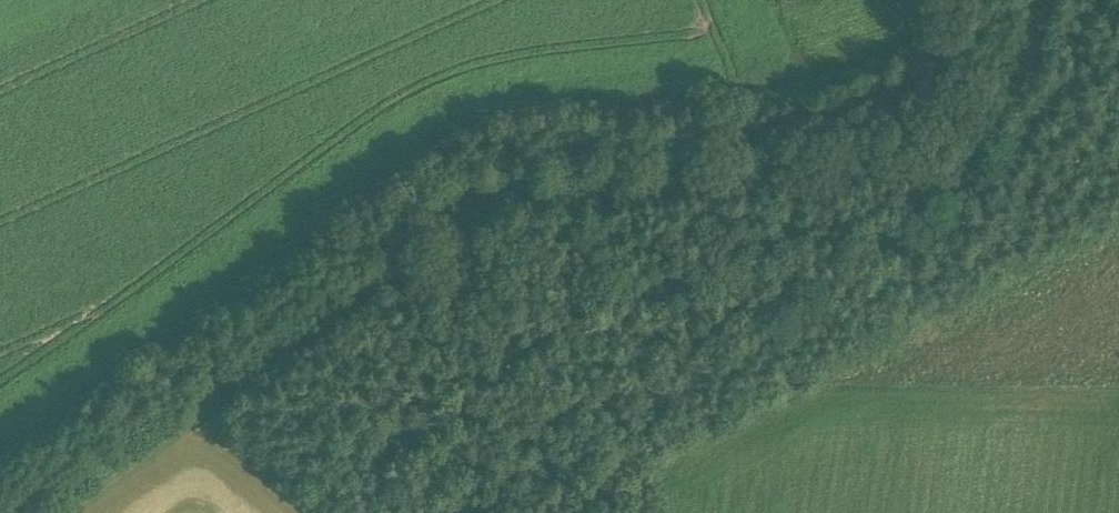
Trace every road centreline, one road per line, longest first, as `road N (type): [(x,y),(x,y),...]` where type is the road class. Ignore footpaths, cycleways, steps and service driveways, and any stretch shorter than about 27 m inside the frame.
road 1 (track): [(54,512),(471,200),(536,175),(764,164),(959,109),(1005,87),(1016,0)]

